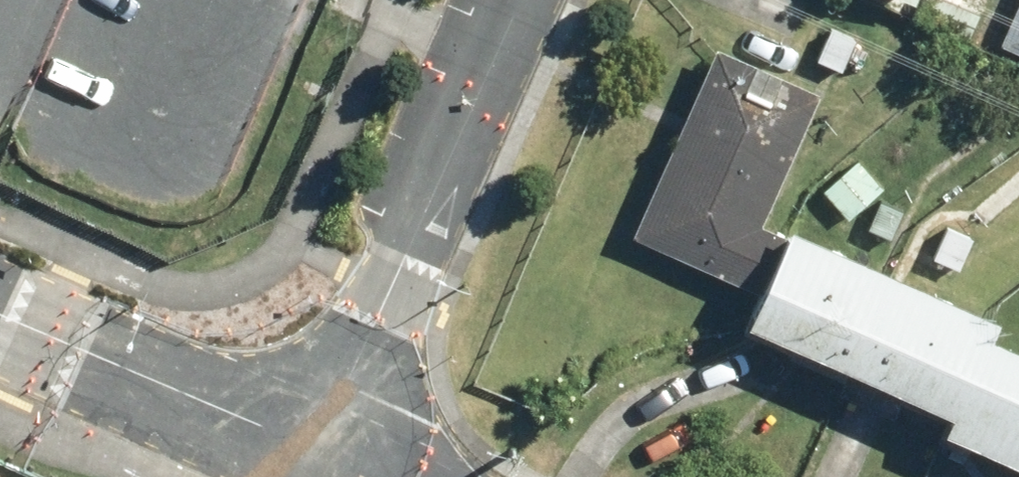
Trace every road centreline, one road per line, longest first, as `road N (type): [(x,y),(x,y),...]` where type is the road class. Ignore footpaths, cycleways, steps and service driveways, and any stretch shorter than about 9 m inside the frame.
road 1 (residential): [(316,452),(513,0)]
road 2 (residential): [(316,452),(0,317)]

